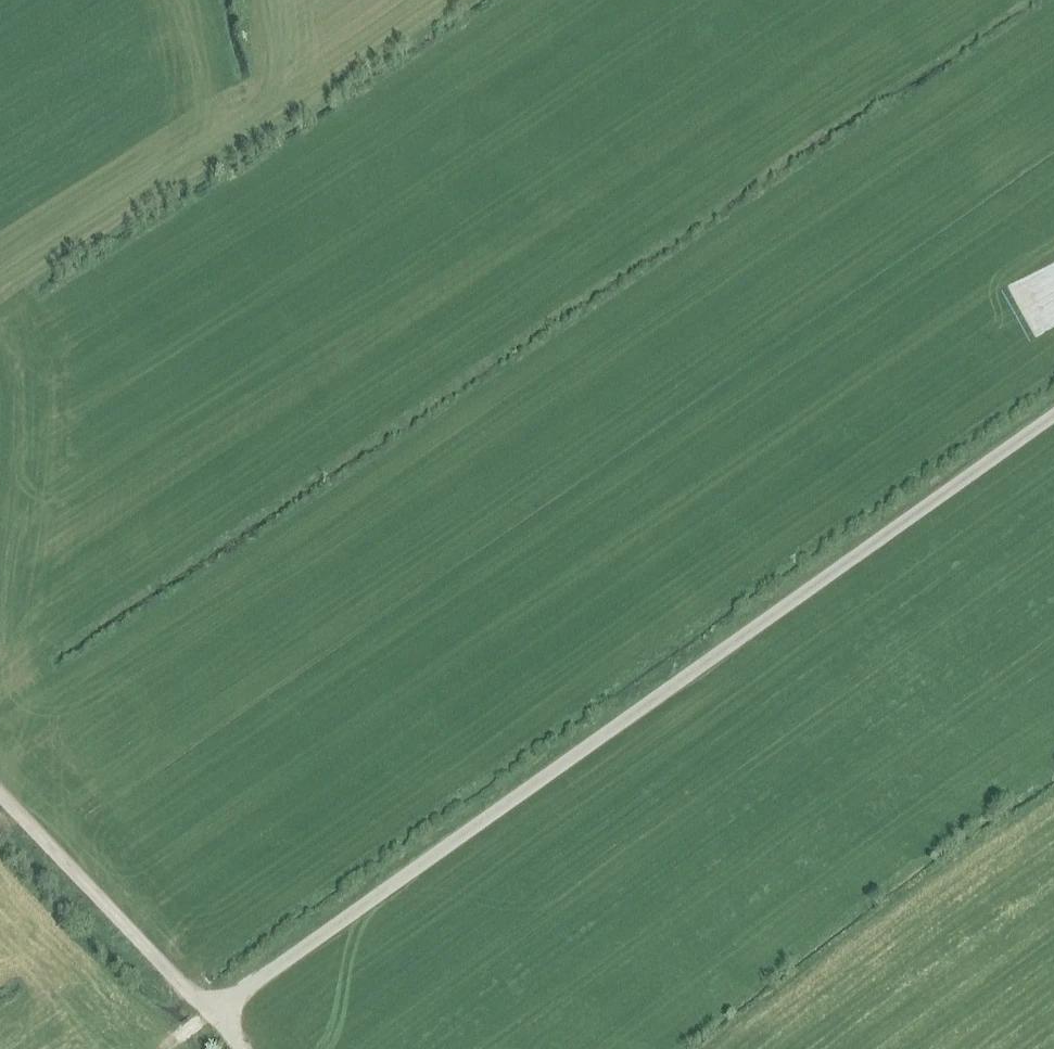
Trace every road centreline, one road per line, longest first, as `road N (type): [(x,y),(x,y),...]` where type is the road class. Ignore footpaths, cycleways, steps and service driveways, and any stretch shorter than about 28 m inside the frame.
road 1 (track): [(1053,414),(210,1015)]
road 2 (track): [(0,796),(242,1048)]

